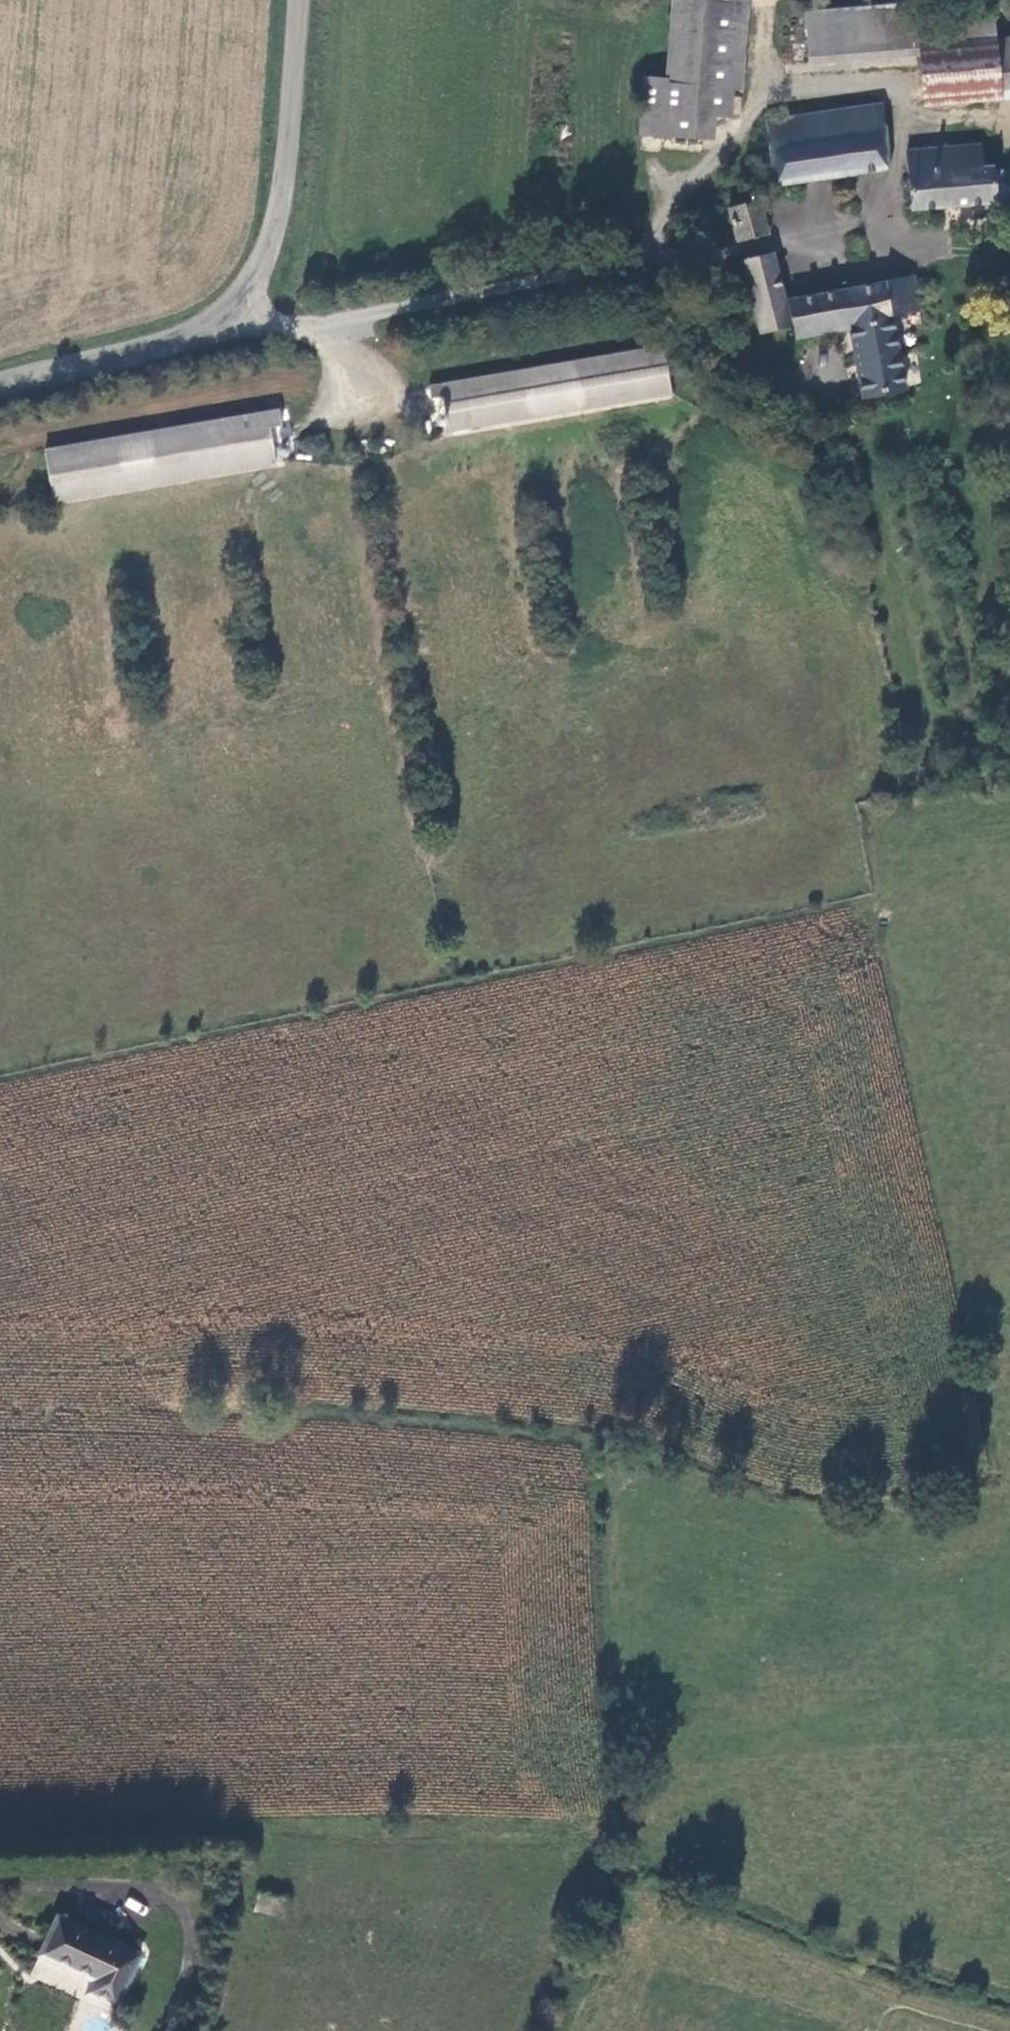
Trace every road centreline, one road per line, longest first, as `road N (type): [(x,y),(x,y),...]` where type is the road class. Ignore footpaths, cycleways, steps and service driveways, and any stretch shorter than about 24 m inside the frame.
road 1 (tertiary): [(296,0),(282,186),(253,287),(190,338),(0,383)]

